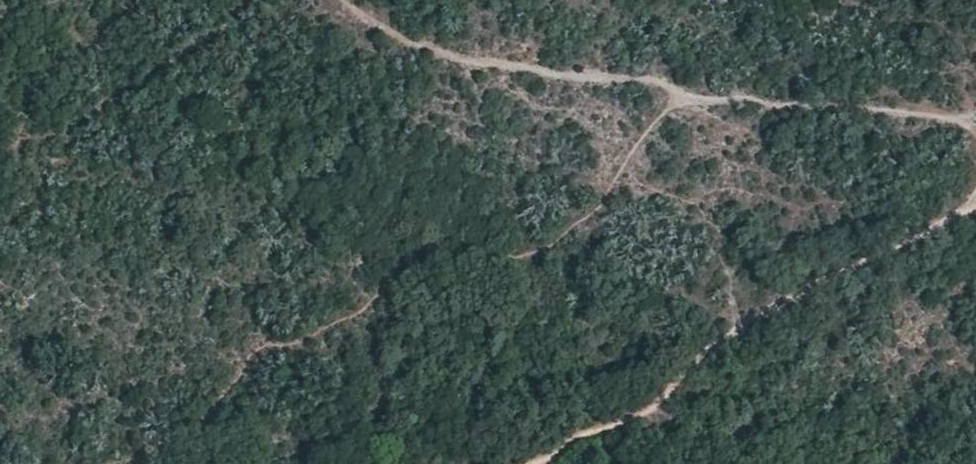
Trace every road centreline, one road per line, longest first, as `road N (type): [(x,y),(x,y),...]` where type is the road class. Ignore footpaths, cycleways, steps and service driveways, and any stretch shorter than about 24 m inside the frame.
road 1 (track): [(975,213),(731,330),(668,396),(622,426),(578,434),(545,463)]

